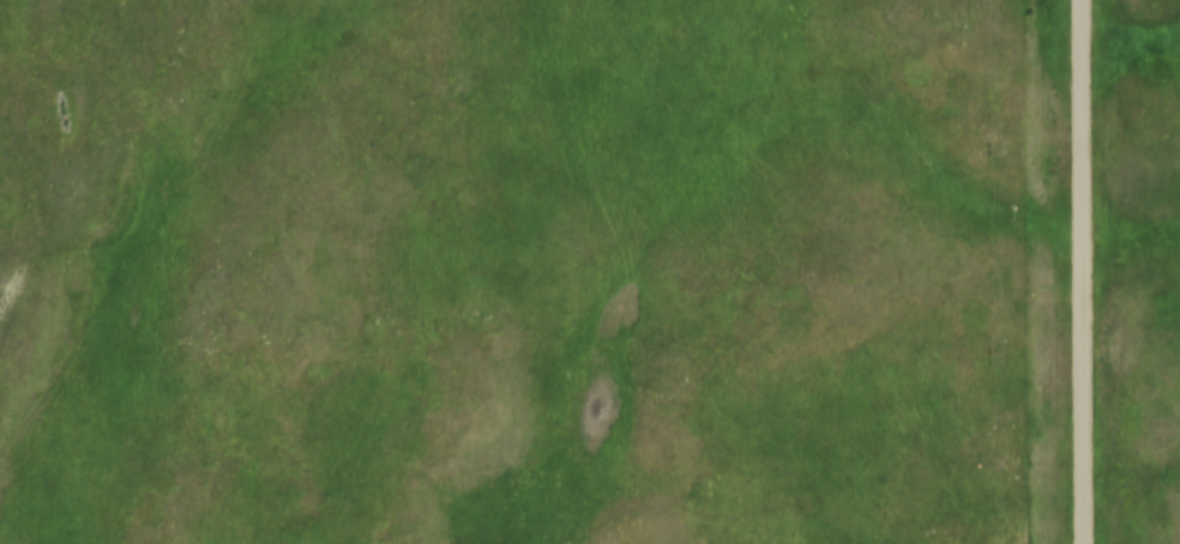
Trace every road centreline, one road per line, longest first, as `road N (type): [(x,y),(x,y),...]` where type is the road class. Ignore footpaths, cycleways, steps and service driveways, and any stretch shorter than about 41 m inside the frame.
road 1 (residential): [(1084,543),(1084,0)]

